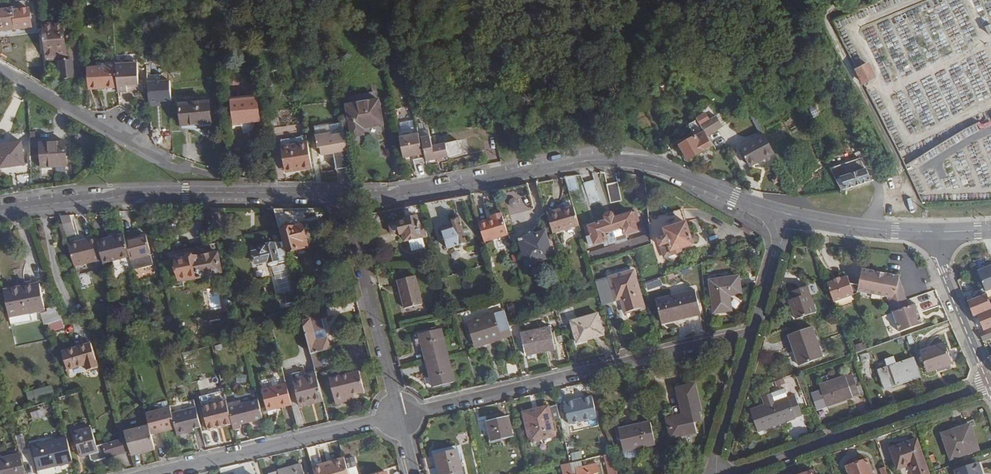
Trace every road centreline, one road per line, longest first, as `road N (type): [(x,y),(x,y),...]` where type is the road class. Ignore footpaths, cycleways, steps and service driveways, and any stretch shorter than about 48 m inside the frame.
road 1 (tertiary): [(0,211),(140,193),(391,197),(610,160),(662,167),(790,214)]
road 2 (residential): [(398,416),(753,333)]
road 3 (residential): [(989,384),(734,473)]
road 4 (residential): [(154,473),(398,416)]
road 5 (residential): [(398,416),(352,232)]
road 6 (residential): [(162,163),(0,68)]
road 7 (residential): [(989,384),(943,270),(939,232)]
road 8 (tertiary): [(790,214),(939,232)]
road 9 (residential): [(716,473),(753,333)]
road 10 (residential): [(753,333),(790,214)]

